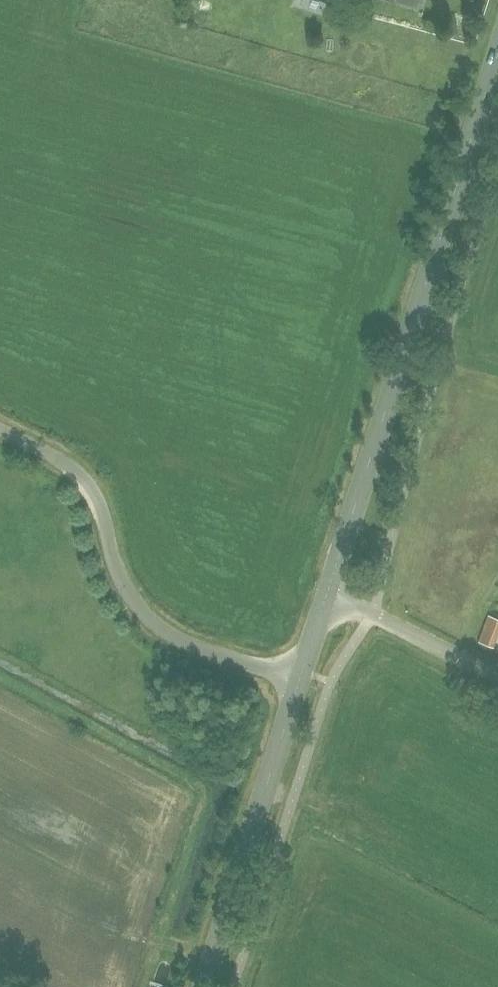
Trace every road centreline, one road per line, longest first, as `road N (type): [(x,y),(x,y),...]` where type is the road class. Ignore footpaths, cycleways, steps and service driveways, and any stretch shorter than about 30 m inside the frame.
road 1 (tertiary): [(329,595),(497,53)]
road 2 (unclassified): [(64,463),(99,503),(118,579),(143,615),(184,642),(299,681)]
road 3 (tertiary): [(202,986),(299,681)]
road 4 (unclassified): [(497,674),(329,595)]

